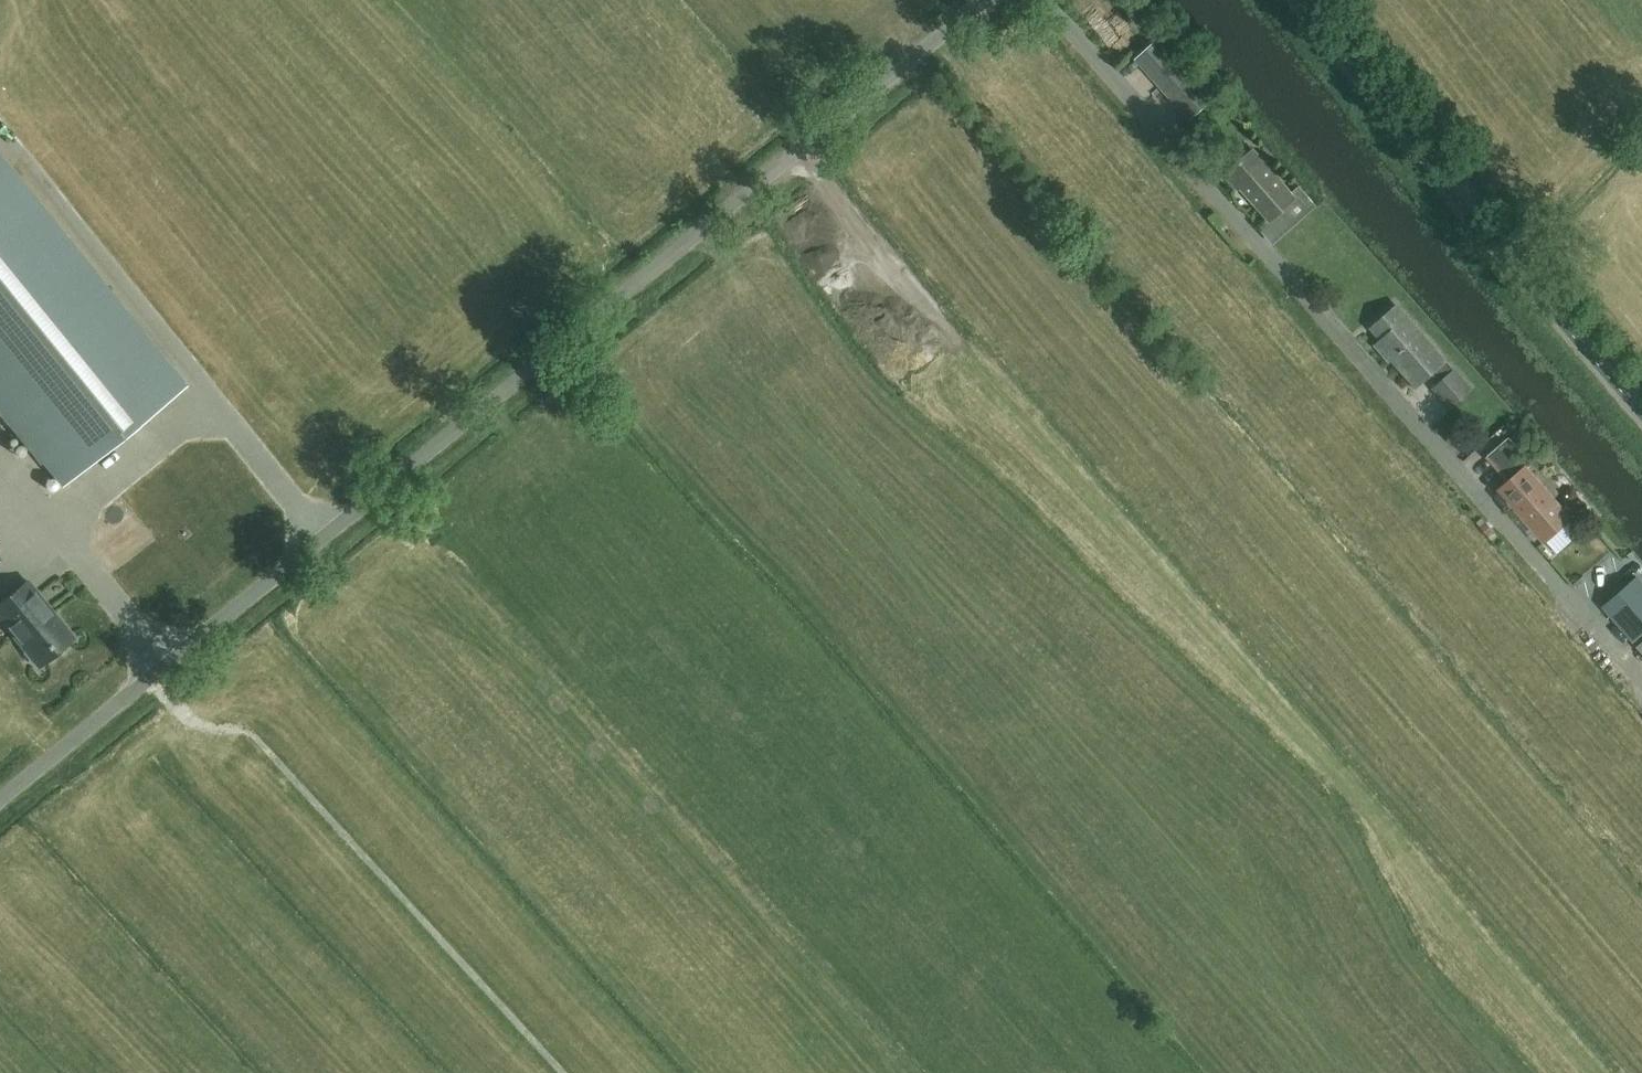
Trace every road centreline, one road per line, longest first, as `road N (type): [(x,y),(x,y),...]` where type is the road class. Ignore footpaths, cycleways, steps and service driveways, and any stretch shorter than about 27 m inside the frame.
road 1 (unclassified): [(0,799),(982,0)]
road 2 (unclassified): [(1641,679),(1046,0)]
road 3 (tertiary): [(1641,394),(1310,0)]

